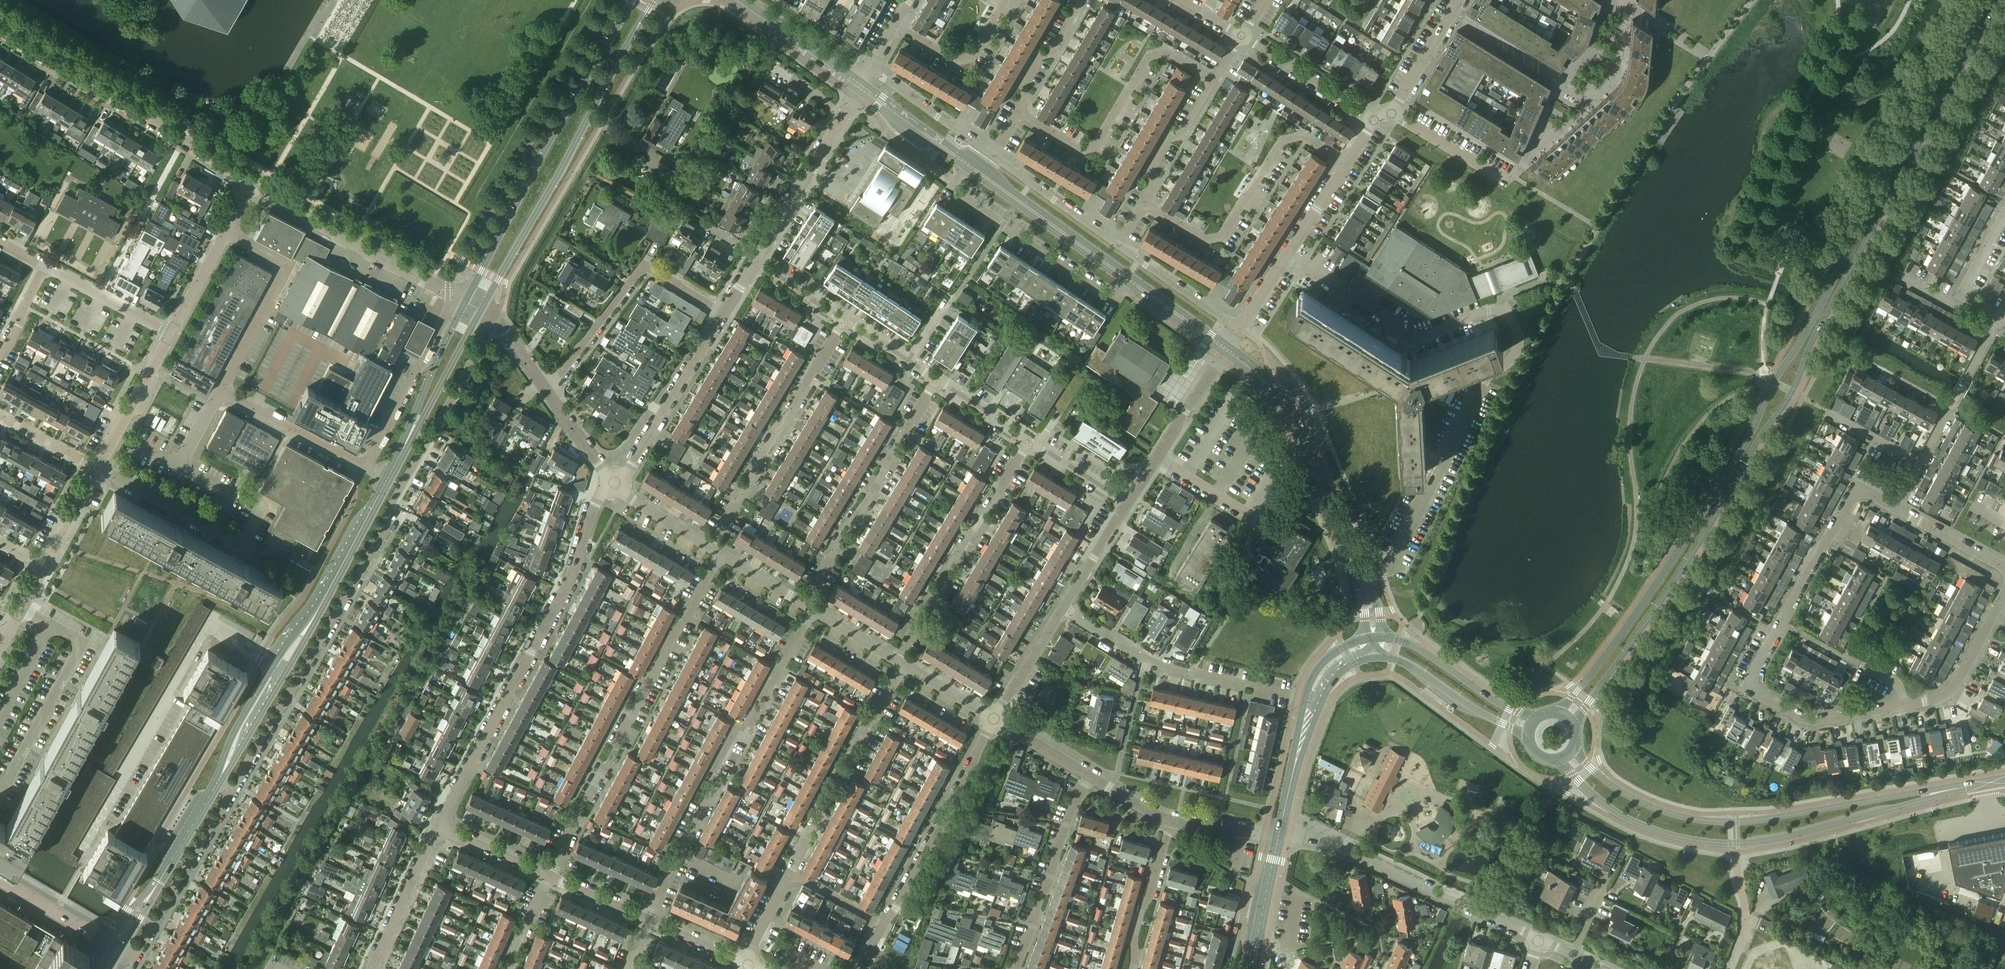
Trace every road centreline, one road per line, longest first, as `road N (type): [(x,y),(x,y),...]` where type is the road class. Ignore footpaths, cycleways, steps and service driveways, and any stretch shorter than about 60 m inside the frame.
road 1 (tertiary): [(1573,721),(1688,560),(1792,392),(1999,0)]
road 2 (tertiary): [(1981,0),(1732,466),(1643,603),(1558,712)]
road 3 (residential): [(115,942),(138,949),(389,525),(390,507),(495,319)]
road 4 (residential): [(1897,508),(1856,486),(1751,676),(1759,695),(1807,722),(1951,693),(2004,591)]
road 5 (residential): [(1361,579),(1390,565),(1482,382),(1514,356),(1519,335),(1506,314),(1489,310),(1417,337),(1287,255)]
road 6 (tertiary): [(115,942),(159,882),(388,480)]
road 7 (tertiary): [(1559,760),(1617,813),(1714,843),(1766,841),(1946,790)]
road 8 (tertiary): [(1946,790),(1700,821),(1617,789),(1575,748)]
road 9 (residential): [(438,826),(573,575),(596,500),(614,489)]
road 10 (residential): [(548,876),(722,553)]
road 11 (residential): [(648,921),(718,786),(717,764),(814,609)]
road 12 (tertiary): [(479,311),(654,0)]
road 13 (tertiary): [(632,0),(464,303)]
road 14 (residential): [(1142,202),(1206,239),(1220,236),(1281,141),(1303,137),(1346,164)]
road 15 (residential): [(1538,938),(1337,847),(1289,833)]
road 16 (residential): [(1019,113),(1086,150),(1095,148),(1148,57),(1166,53),(1213,80)]
road 17 (residential): [(710,547),(842,321)]
road 18 (residential): [(803,603),(934,378)]
road 19 (residential): [(1303,698),(1158,664),(1063,610)]
road 20 (residential): [(546,392),(644,264),(725,316)]
road 21 (residential): [(965,165),(949,188),(1115,304),(1130,282)]
road 22 (residential): [(897,660),(1026,442)]
road 23 (residential): [(789,874),(904,664)]
road 24 (residential): [(882,921),(902,897),(993,718)]
road 25 (residential): [(451,296),(250,186)]
road 26 (tertiary): [(1335,523),(1301,422),(1259,368),(1226,351)]
road 27 (residential): [(218,389),(286,265),(224,233)]
road 28 (residential): [(178,140),(0,30)]
road 29 (tertiary): [(1226,351),(1287,416),(1335,523)]
road 30 (residential): [(614,489),(725,316)]
road 31 (residential): [(1014,968),(1087,776)]
road 32 (tertiary): [(1130,282),(965,165)]
road 33 (unclassified): [(451,296),(363,467)]
road 34 (residential): [(757,259),(853,100)]
road 35 (residential): [(1125,505),(1226,351)]
road 36 (tertiary): [(1535,718),(1417,647),(1373,637)]
road 37 (residential): [(207,525),(225,495),(174,467),(218,389)]
road 38 (tertiary): [(1373,653),(1412,666),(1528,735)]
road 39 (residential): [(94,292),(178,140)]
road 40 (residential): [(1919,464),(1999,316)]
road 41 (residential): [(363,467),(218,389)]
road 42 (residential): [(371,968),(438,826)]
road 43 (residential): [(1374,121),(1242,36)]
road 44 (residential): [(1116,245),(992,156)]
road 45 (residential): [(98,468),(172,335)]
road 46 (residential): [(895,24),(957,61),(970,57),(1004,0)]
road 47 (residential): [(992,156),(868,69)]
road 48 (residential): [(1132,968),(1141,909),(1170,822)]
road 49 (tertiary): [(858,89),(737,0)]
road 50 (residential): [(1238,330),(1116,245)]
road 51 (tertiary): [(464,303),(407,440)]
road 52 (tertiary): [(407,440),(479,311)]
road 53 (residential): [(1142,202),(1167,139),(1181,136),(1213,80)]
road 54 (tertiary): [(1250,968),(1279,834)]
road 55 (residential): [(1391,115),(1458,0)]
road 56 (tertiary): [(115,942),(0,878)]
road 57 (residential): [(1019,113),(1039,57),(1053,53),(1083,4)]
road 58 (tertiary): [(965,165),(858,89)]
road 59 (residential): [(1391,115),(1504,180)]
road 60 (residential): [(993,718),(1063,610)]
road 61 (residential): [(2004,567),(1897,508)]
road 62 (residential): [(1063,610),(1125,505)]
road 63 (residential): [(548,876),(438,826)]

